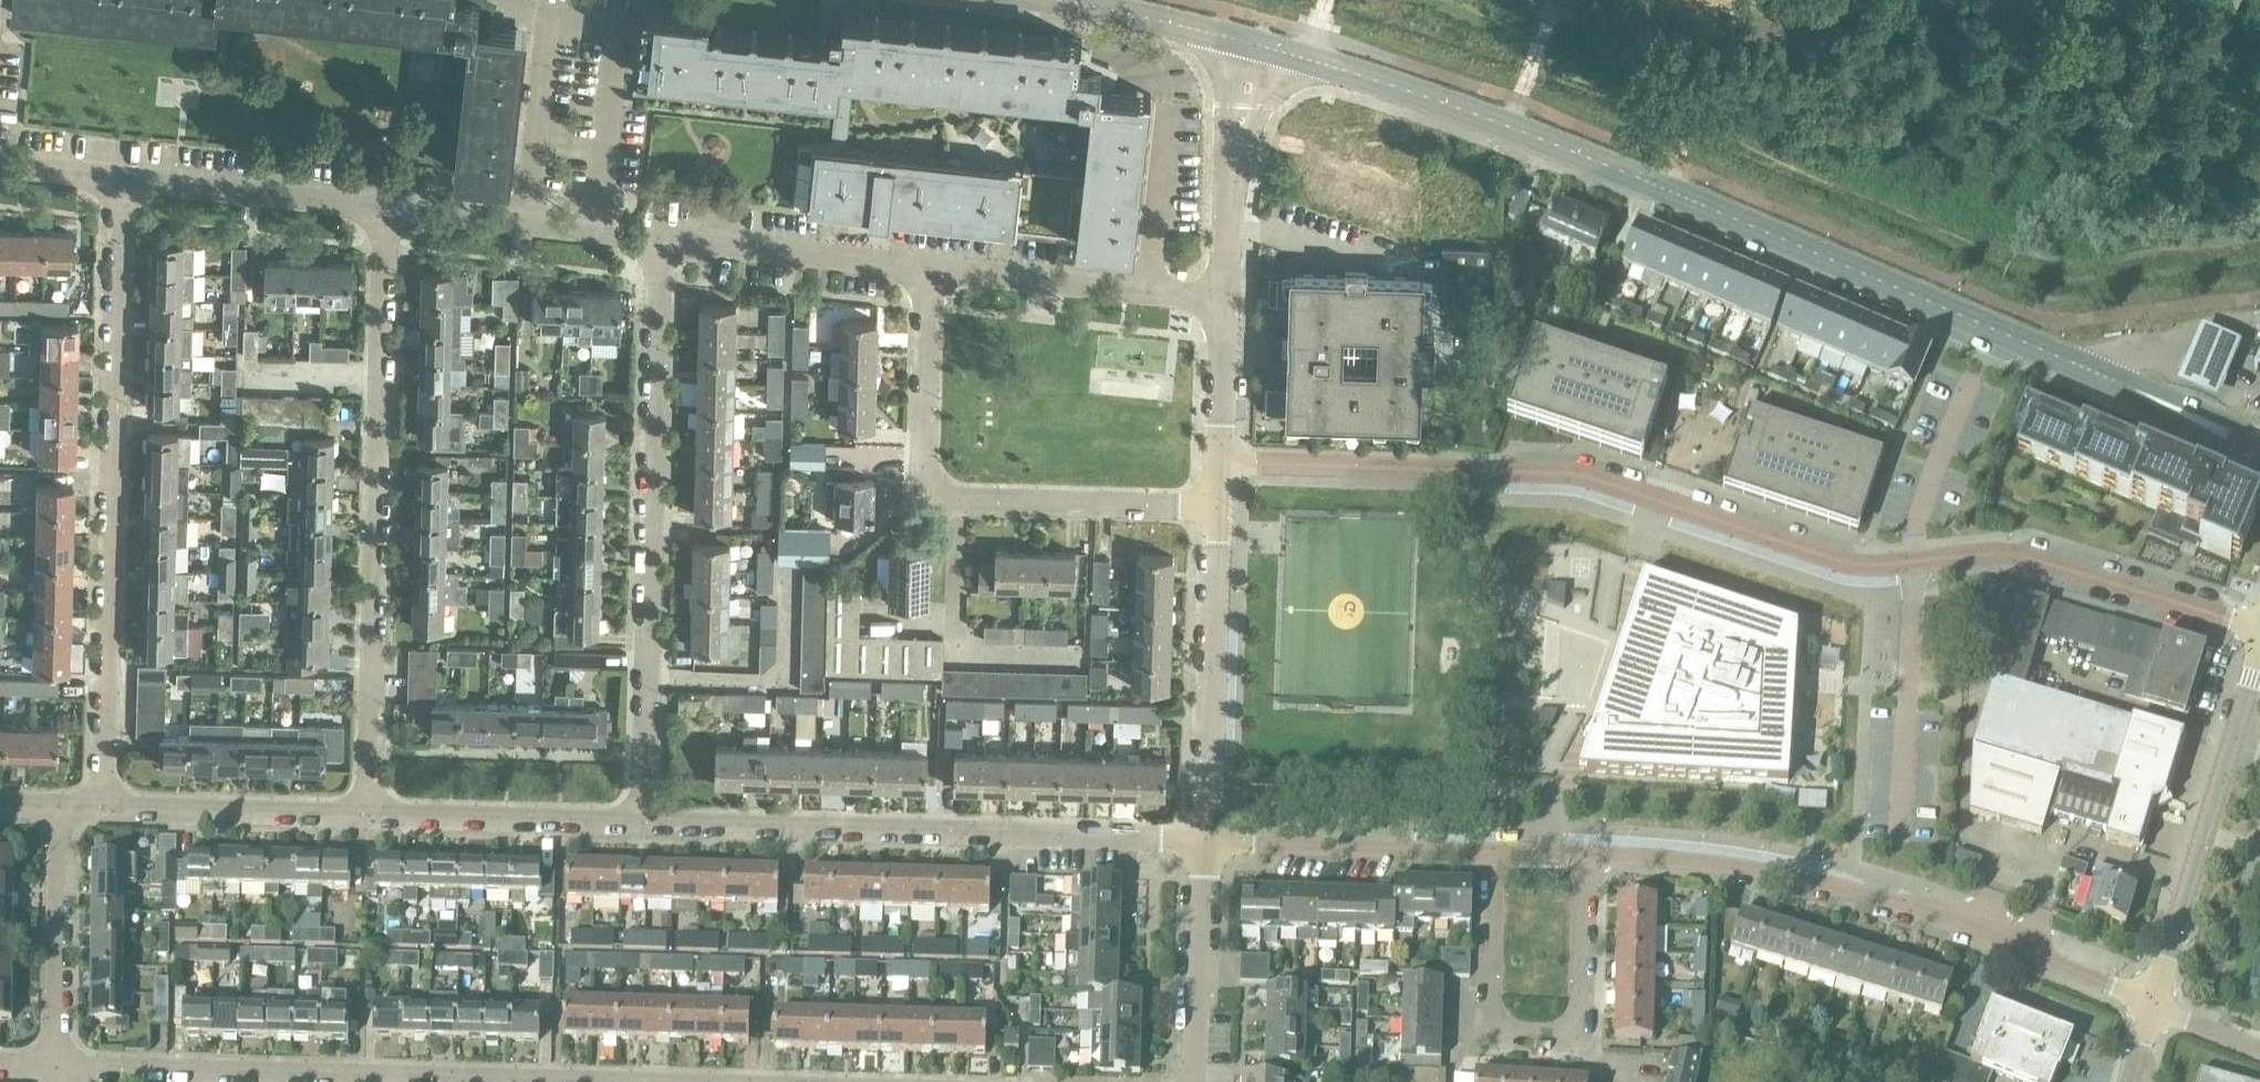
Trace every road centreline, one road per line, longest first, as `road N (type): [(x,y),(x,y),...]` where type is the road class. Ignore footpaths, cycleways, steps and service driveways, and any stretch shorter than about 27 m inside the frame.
road 1 (secondary): [(2259,441),(1520,130),(1260,49)]
road 2 (residential): [(1220,467),(1575,473),(1859,565),(2010,552),(2259,628)]
road 3 (residential): [(103,810),(119,177)]
road 4 (residential): [(373,817),(390,204)]
road 5 (residential): [(2160,1008),(1967,930),(1835,888),(1716,861),(1585,854)]
road 6 (residential): [(643,823),(663,245)]
road 7 (residential): [(643,823),(1205,841)]
road 8 (residential): [(620,1081),(58,1068)]
road 9 (residential): [(1218,509),(937,494),(927,478),(933,274)]
road 10 (residential): [(528,219),(552,18),(620,27),(596,232)]
road 11 (residential): [(1585,854),(1581,1001),(1564,1028),(1523,1034),(1495,1016),(1490,997),(1493,851)]
road 12 (tertiary): [(2160,1008),(2259,659)]
road 13 (residential): [(1205,841),(1218,509)]
road 14 (residential): [(1493,851),(1205,841)]
road 15 (residential): [(390,204),(119,177)]
road 16 (residential): [(933,274),(663,245)]
road 17 (residential): [(103,810),(373,817)]
road 18 (residential): [(373,817),(643,823)]
road 19 (residential): [(58,1068),(59,809)]
road 20 (residential): [(1230,298),(1238,133),(1260,49)]
road 21 (residential): [(1193,1081),(1205,841)]
road 22 (residential): [(1146,288),(933,274)]
road 23 (secondary): [(1260,49),(1080,0)]
road 24 (residential): [(1146,288),(1169,107)]
road 25 (residential): [(1220,467),(1230,298)]
road 26 (residential): [(528,219),(390,204)]
road 27 (residential): [(119,177),(0,157)]

